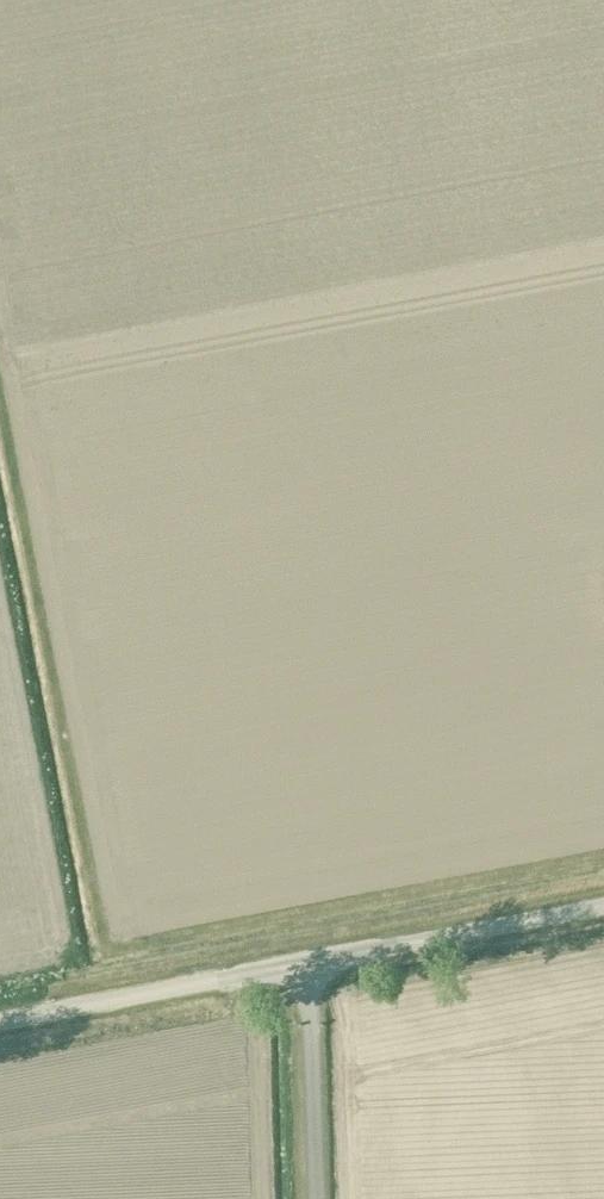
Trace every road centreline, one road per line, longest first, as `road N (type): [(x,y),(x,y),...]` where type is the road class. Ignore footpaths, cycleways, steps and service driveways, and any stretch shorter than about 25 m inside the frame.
road 1 (unclassified): [(0,1022),(603,907)]

